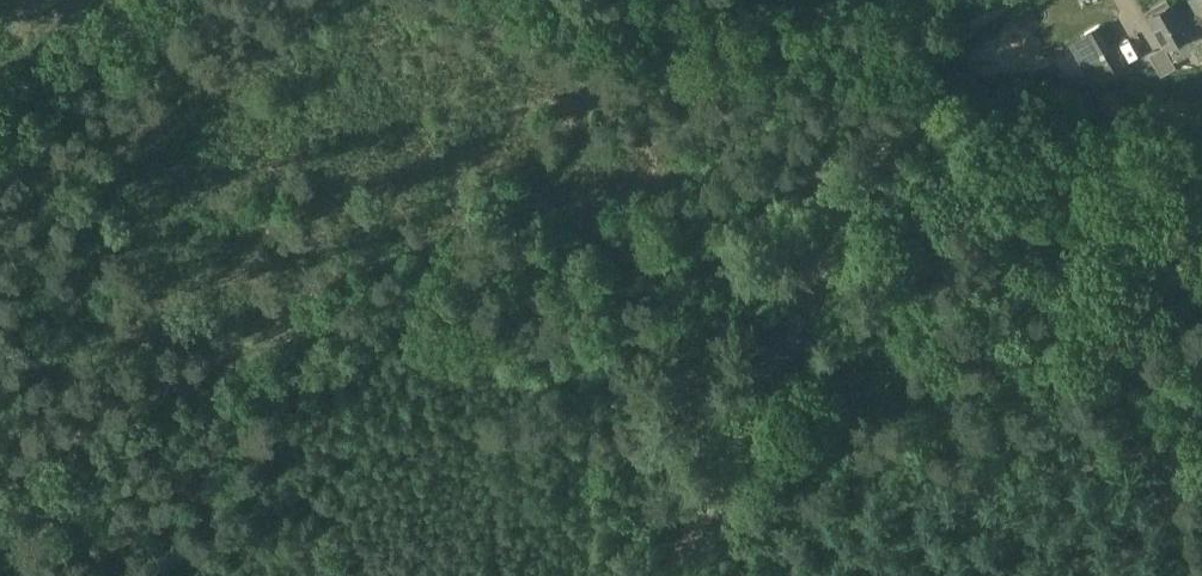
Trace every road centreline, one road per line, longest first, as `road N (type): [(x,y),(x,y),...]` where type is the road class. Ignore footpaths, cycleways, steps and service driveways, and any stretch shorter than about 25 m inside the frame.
road 1 (track): [(1038,114),(1183,575)]
road 2 (track): [(670,575),(882,153)]
road 3 (track): [(925,67),(668,23),(587,0)]
road 4 (track): [(1201,131),(1057,110),(882,153)]
road 5 (unclassified): [(882,153),(925,67),(1003,0)]
road 6 (track): [(0,95),(144,0)]

